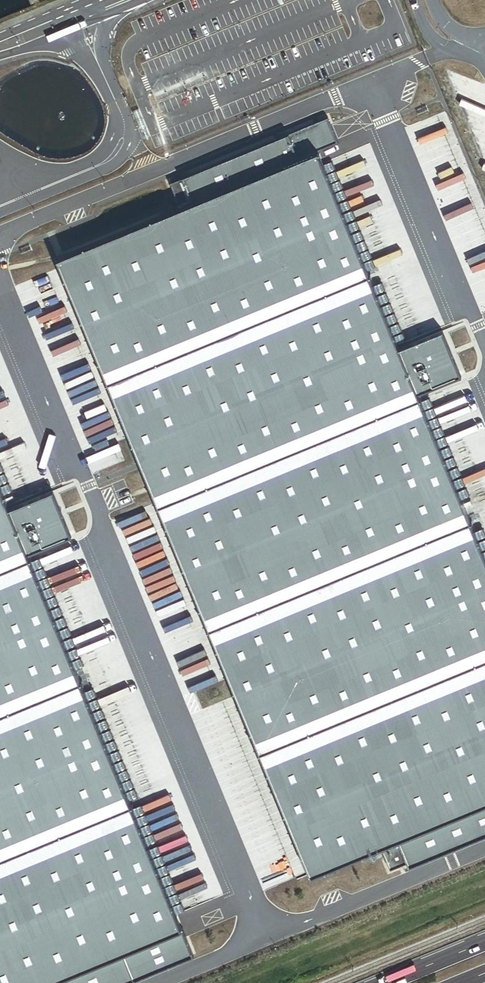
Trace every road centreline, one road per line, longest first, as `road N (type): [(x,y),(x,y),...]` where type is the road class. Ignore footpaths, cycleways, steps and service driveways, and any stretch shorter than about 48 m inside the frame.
road 1 (unclassified): [(0,49),(119,0)]

